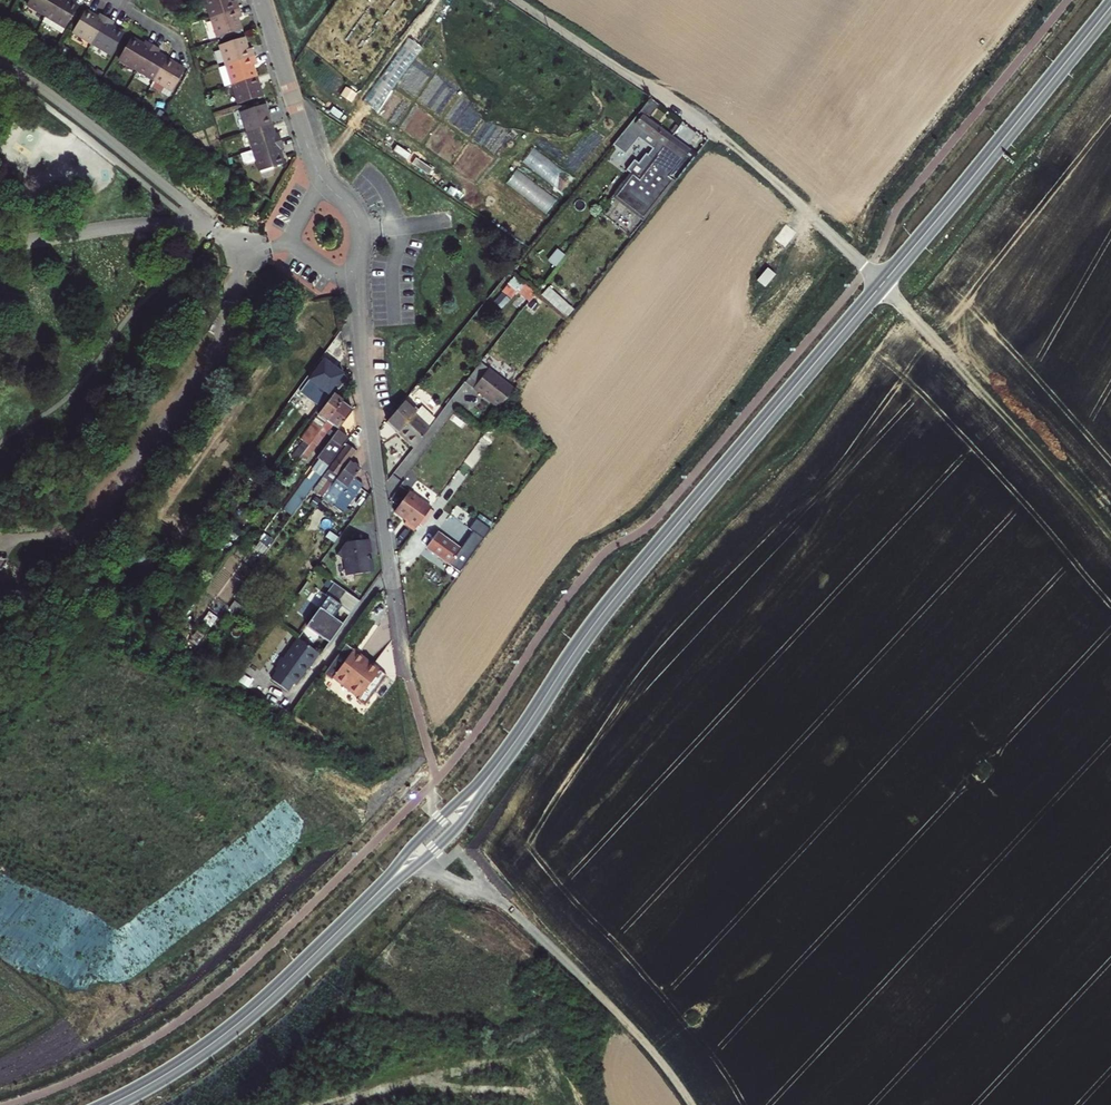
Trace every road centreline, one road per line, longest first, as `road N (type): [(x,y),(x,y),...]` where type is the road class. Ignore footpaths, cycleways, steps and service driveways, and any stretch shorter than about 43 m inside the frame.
road 1 (secondary): [(1110,7),(604,612),(488,779)]
road 2 (residential): [(262,0),(318,172),(359,226),(364,379),(406,673)]
road 3 (track): [(1110,537),(883,284),(730,145)]
road 4 (track): [(426,858),(507,906),(629,1023),(694,1104)]
road 5 (secondary): [(377,893),(232,1029),(110,1104)]
road 6 (unclassified): [(730,145),(514,0)]
road 7 (secondary): [(377,893),(460,825),(488,779)]
road 8 (secondary): [(488,779),(416,843),(377,893)]

